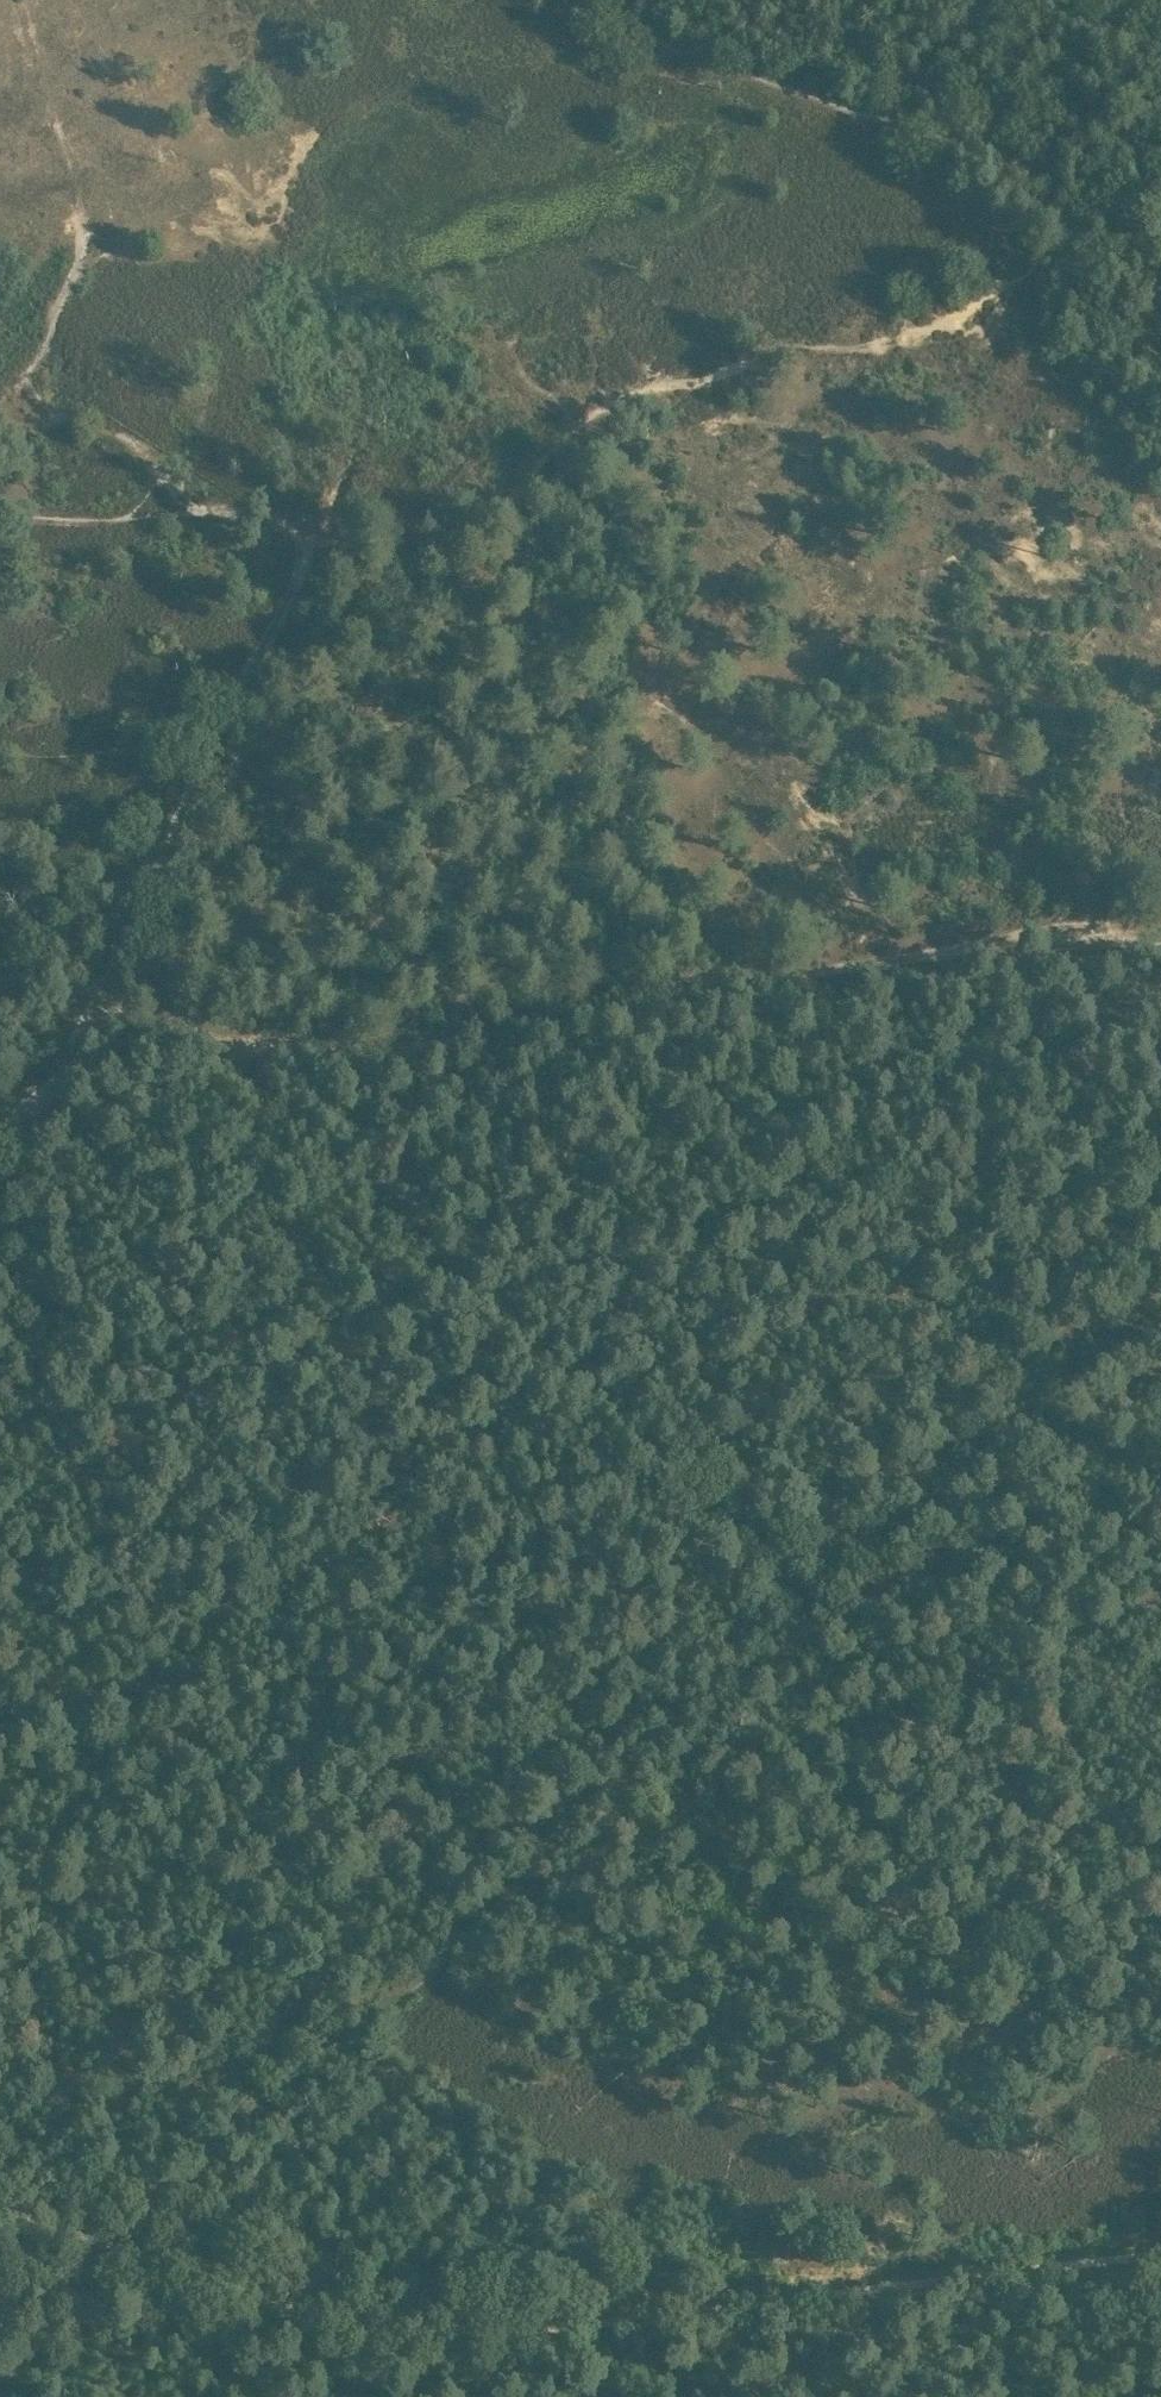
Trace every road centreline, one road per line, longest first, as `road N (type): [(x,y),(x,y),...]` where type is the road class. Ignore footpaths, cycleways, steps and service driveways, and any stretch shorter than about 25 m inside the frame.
road 1 (track): [(0,2321),(125,2251),(1040,1392)]
road 2 (track): [(125,2251),(389,2328),(509,2336),(1160,2252)]
road 3 (track): [(236,1060),(476,1039),(824,973),(1160,937)]
road 4 (track): [(583,0),(661,37),(1160,216)]
road 5 (track): [(245,2396),(125,2251)]
road 6 (track): [(0,2209),(125,2251)]

